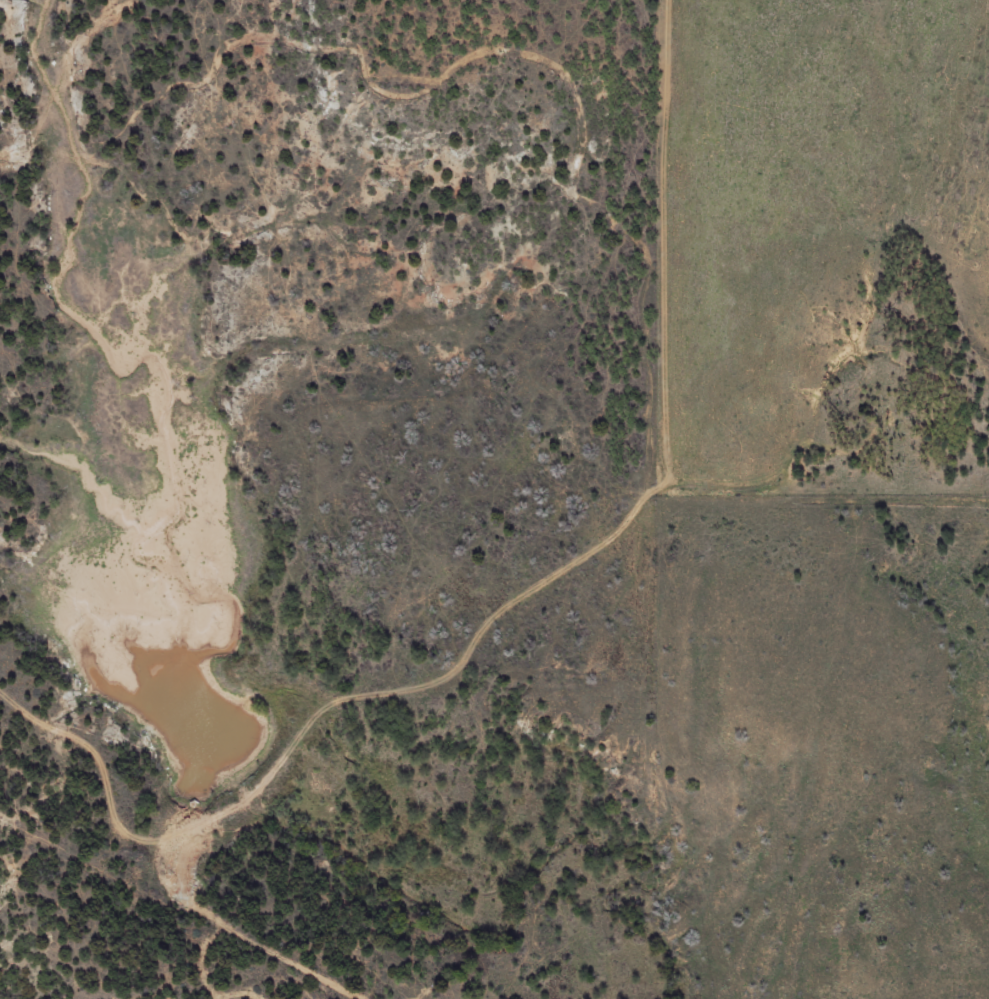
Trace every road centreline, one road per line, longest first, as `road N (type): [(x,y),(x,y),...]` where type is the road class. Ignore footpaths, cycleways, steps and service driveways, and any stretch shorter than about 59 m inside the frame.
road 1 (residential): [(130,0),(86,37),(35,137),(0,151)]

